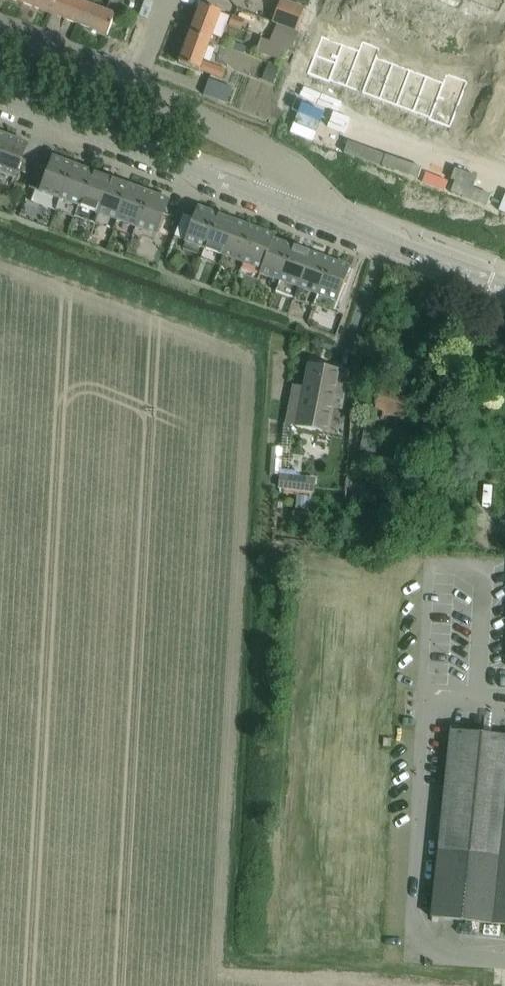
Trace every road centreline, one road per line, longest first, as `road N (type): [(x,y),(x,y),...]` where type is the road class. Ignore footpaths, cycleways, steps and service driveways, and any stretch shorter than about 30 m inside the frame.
road 1 (tertiary): [(326,218),(0,96)]
road 2 (unclassified): [(326,218),(236,132),(131,87)]
road 3 (residential): [(309,100),(504,178)]
road 4 (tertiary): [(504,288),(326,218)]
road 5 (residential): [(131,87),(0,35)]

